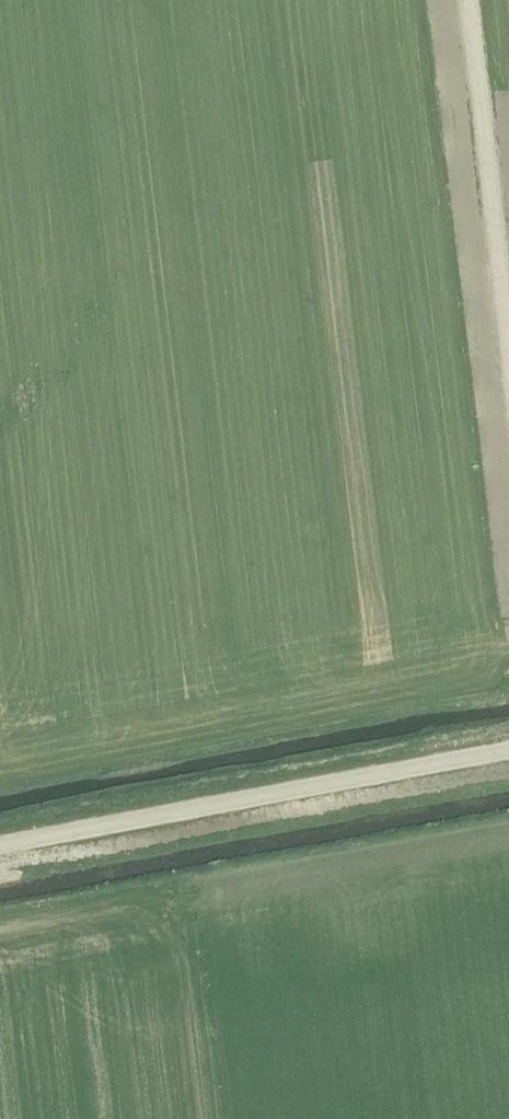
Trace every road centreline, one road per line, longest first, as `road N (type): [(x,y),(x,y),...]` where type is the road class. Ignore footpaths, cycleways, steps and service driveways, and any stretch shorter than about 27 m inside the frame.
road 1 (unclassified): [(0,848),(508,752)]

